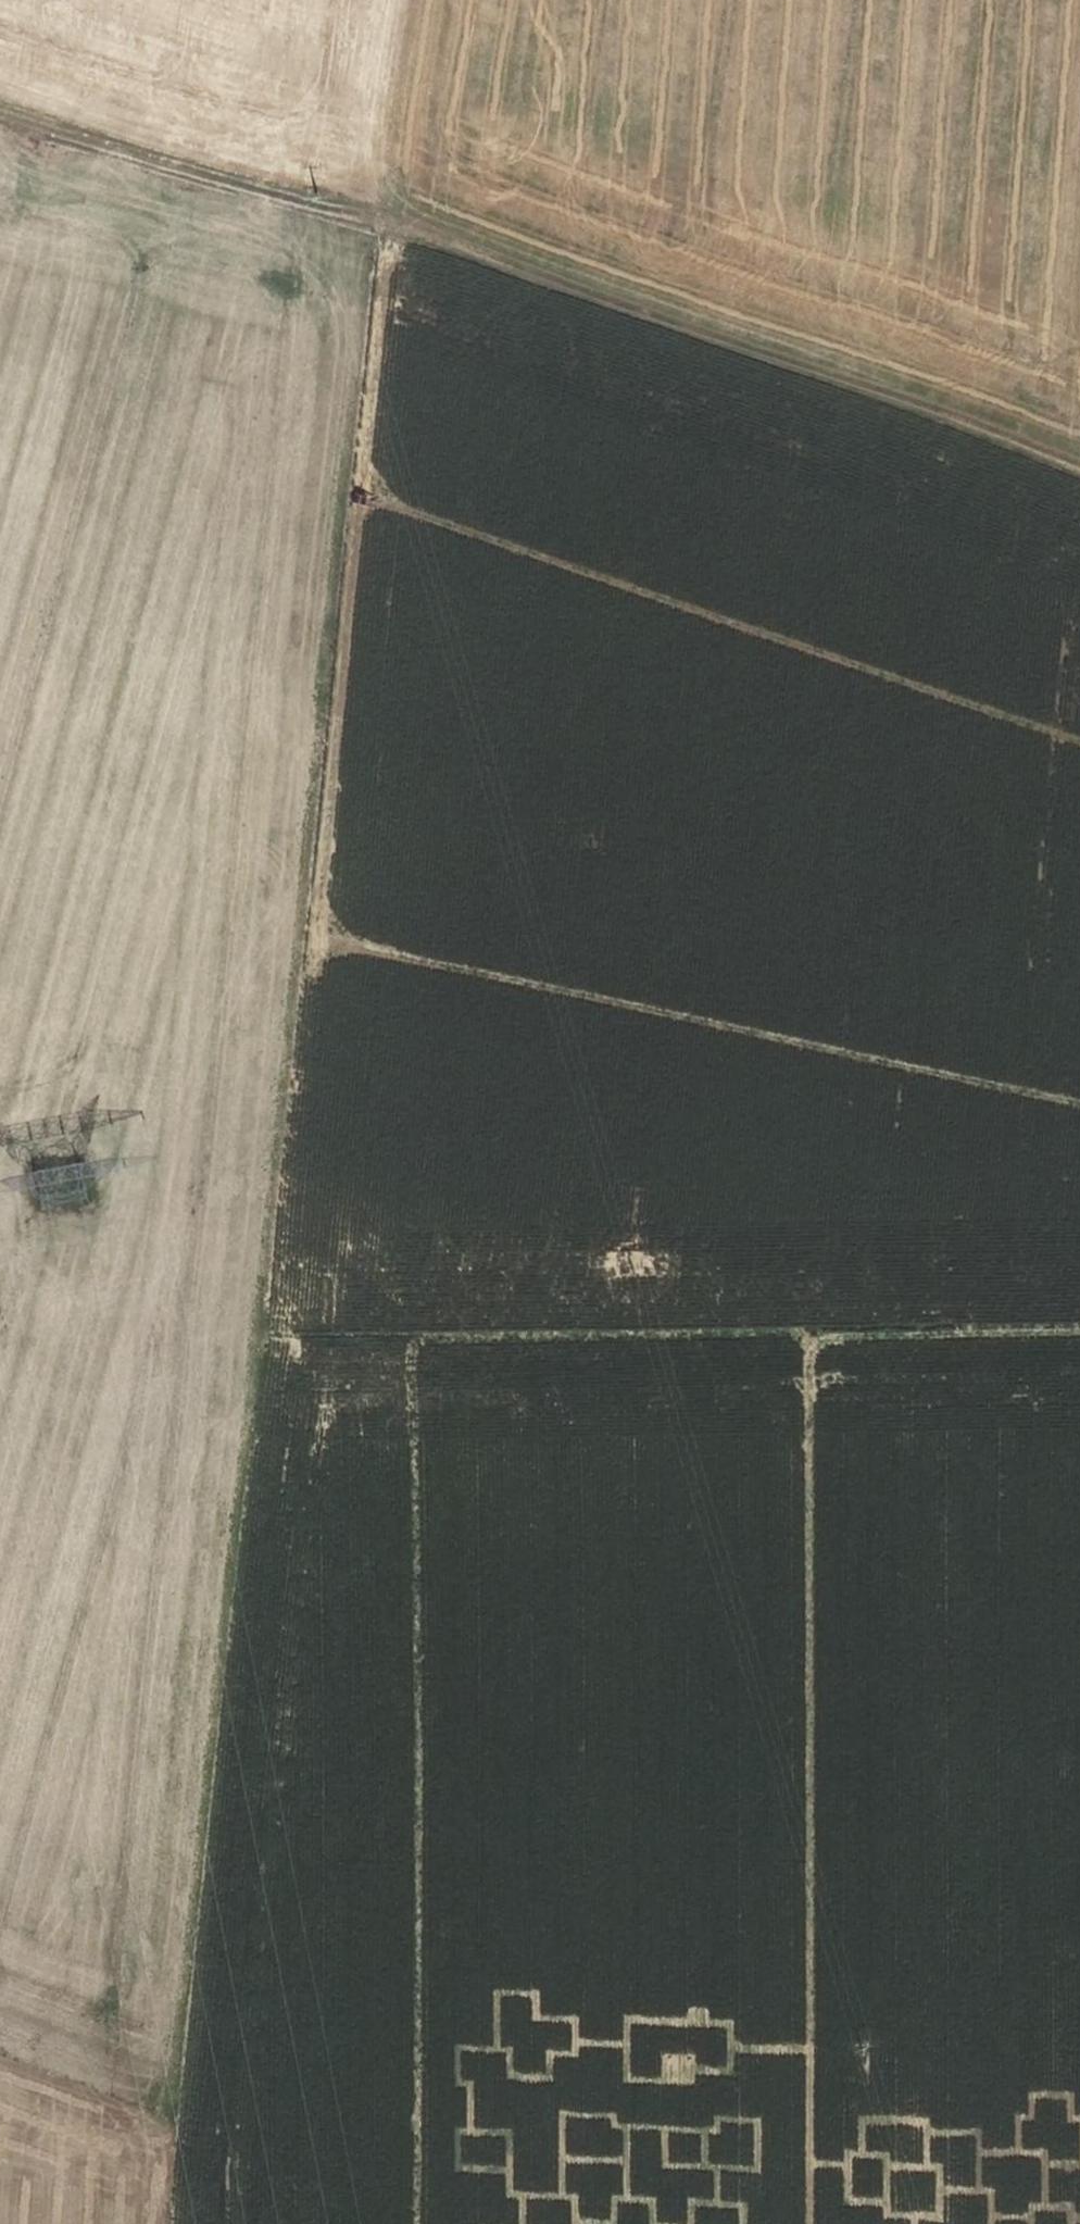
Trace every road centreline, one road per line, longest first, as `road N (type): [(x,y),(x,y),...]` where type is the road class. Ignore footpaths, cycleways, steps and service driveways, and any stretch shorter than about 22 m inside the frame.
road 1 (track): [(0,118),(393,222),(1079,465)]

